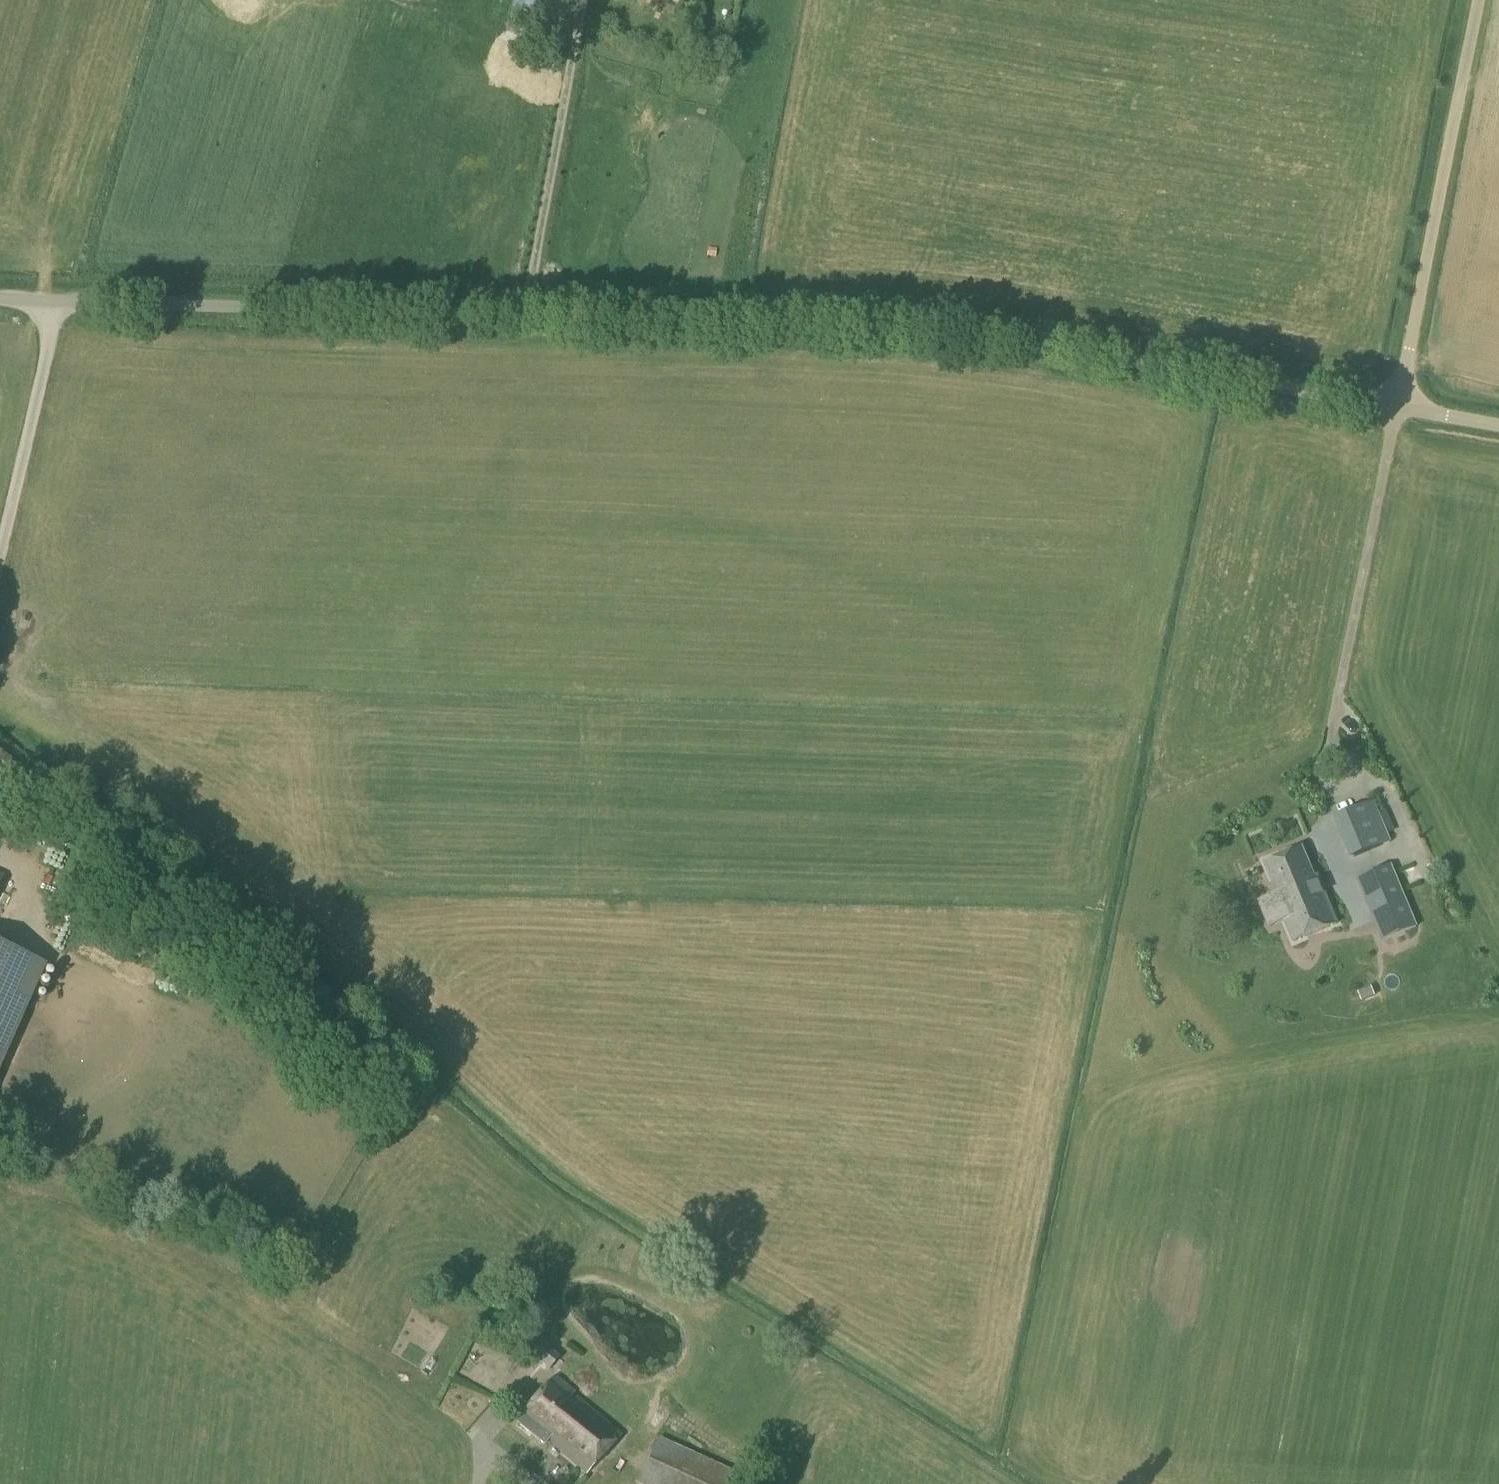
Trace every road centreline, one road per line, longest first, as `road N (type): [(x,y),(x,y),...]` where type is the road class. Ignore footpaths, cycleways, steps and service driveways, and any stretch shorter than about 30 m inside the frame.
road 1 (unclassified): [(1398,410),(899,325),(0,303)]
road 2 (unclassified): [(1398,410),(1478,0)]

